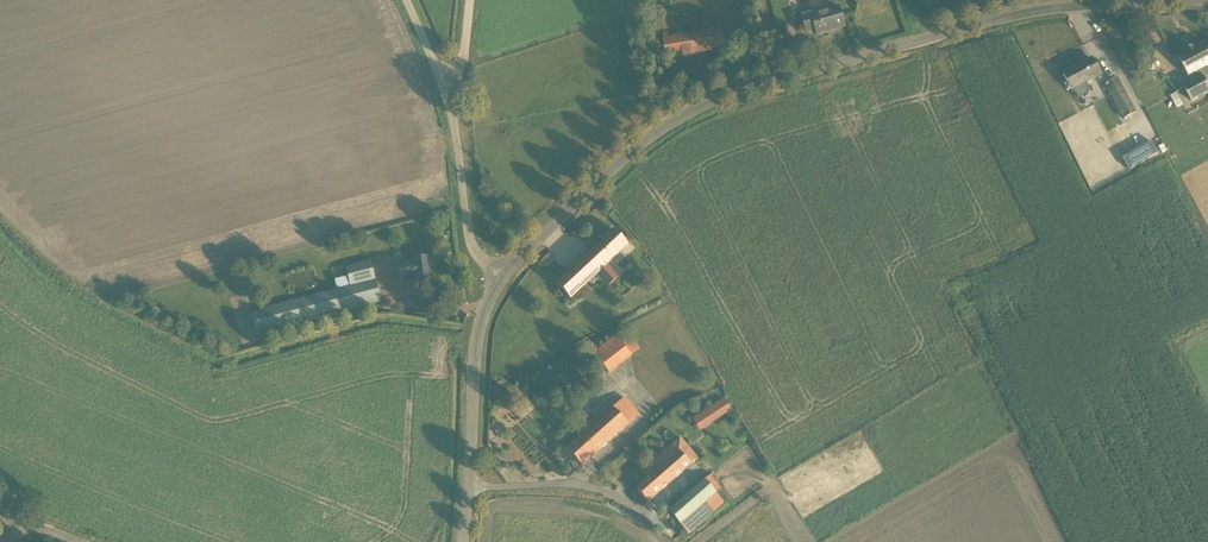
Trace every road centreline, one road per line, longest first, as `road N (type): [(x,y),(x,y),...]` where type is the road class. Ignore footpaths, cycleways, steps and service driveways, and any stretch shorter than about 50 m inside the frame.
road 1 (unclassified): [(495,280),(642,135),(672,118),(807,69),(1016,14),(1186,0)]
road 2 (unclassified): [(495,280),(469,241),(450,104),(404,0)]
road 3 (unclassified): [(458,541),(483,310),(495,280)]

